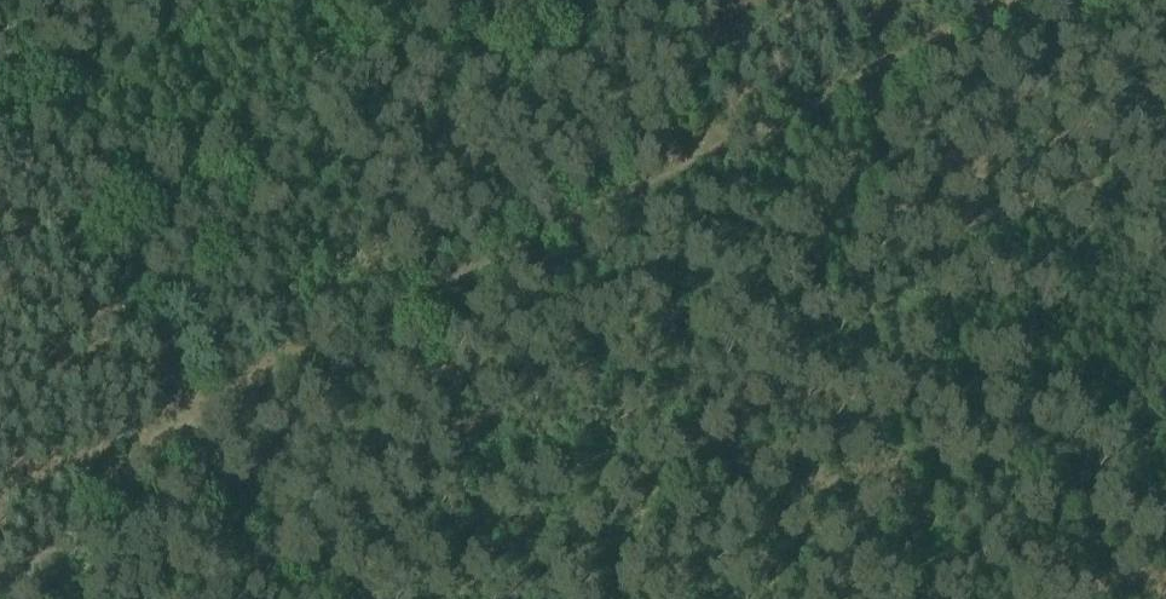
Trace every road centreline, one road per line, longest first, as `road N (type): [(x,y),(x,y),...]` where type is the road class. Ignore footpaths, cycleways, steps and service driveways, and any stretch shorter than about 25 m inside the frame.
road 1 (track): [(8,598),(186,418),(732,147)]
road 2 (track): [(272,598),(0,19)]
road 3 (track): [(732,147),(1022,0)]
road 4 (track): [(662,0),(732,147)]

